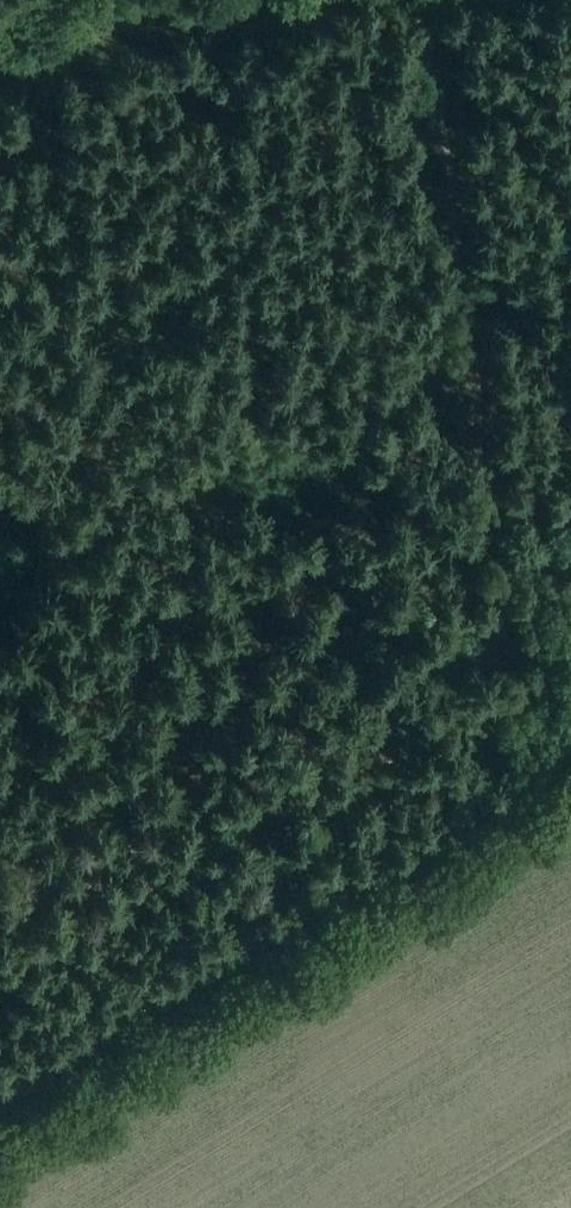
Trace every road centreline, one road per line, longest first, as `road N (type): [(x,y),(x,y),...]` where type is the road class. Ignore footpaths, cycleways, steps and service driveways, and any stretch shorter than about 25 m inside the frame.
road 1 (track): [(418,0),(475,408),(513,593),(536,674),(570,745)]
road 2 (track): [(570,756),(0,1108)]
road 3 (track): [(0,66),(301,0)]

